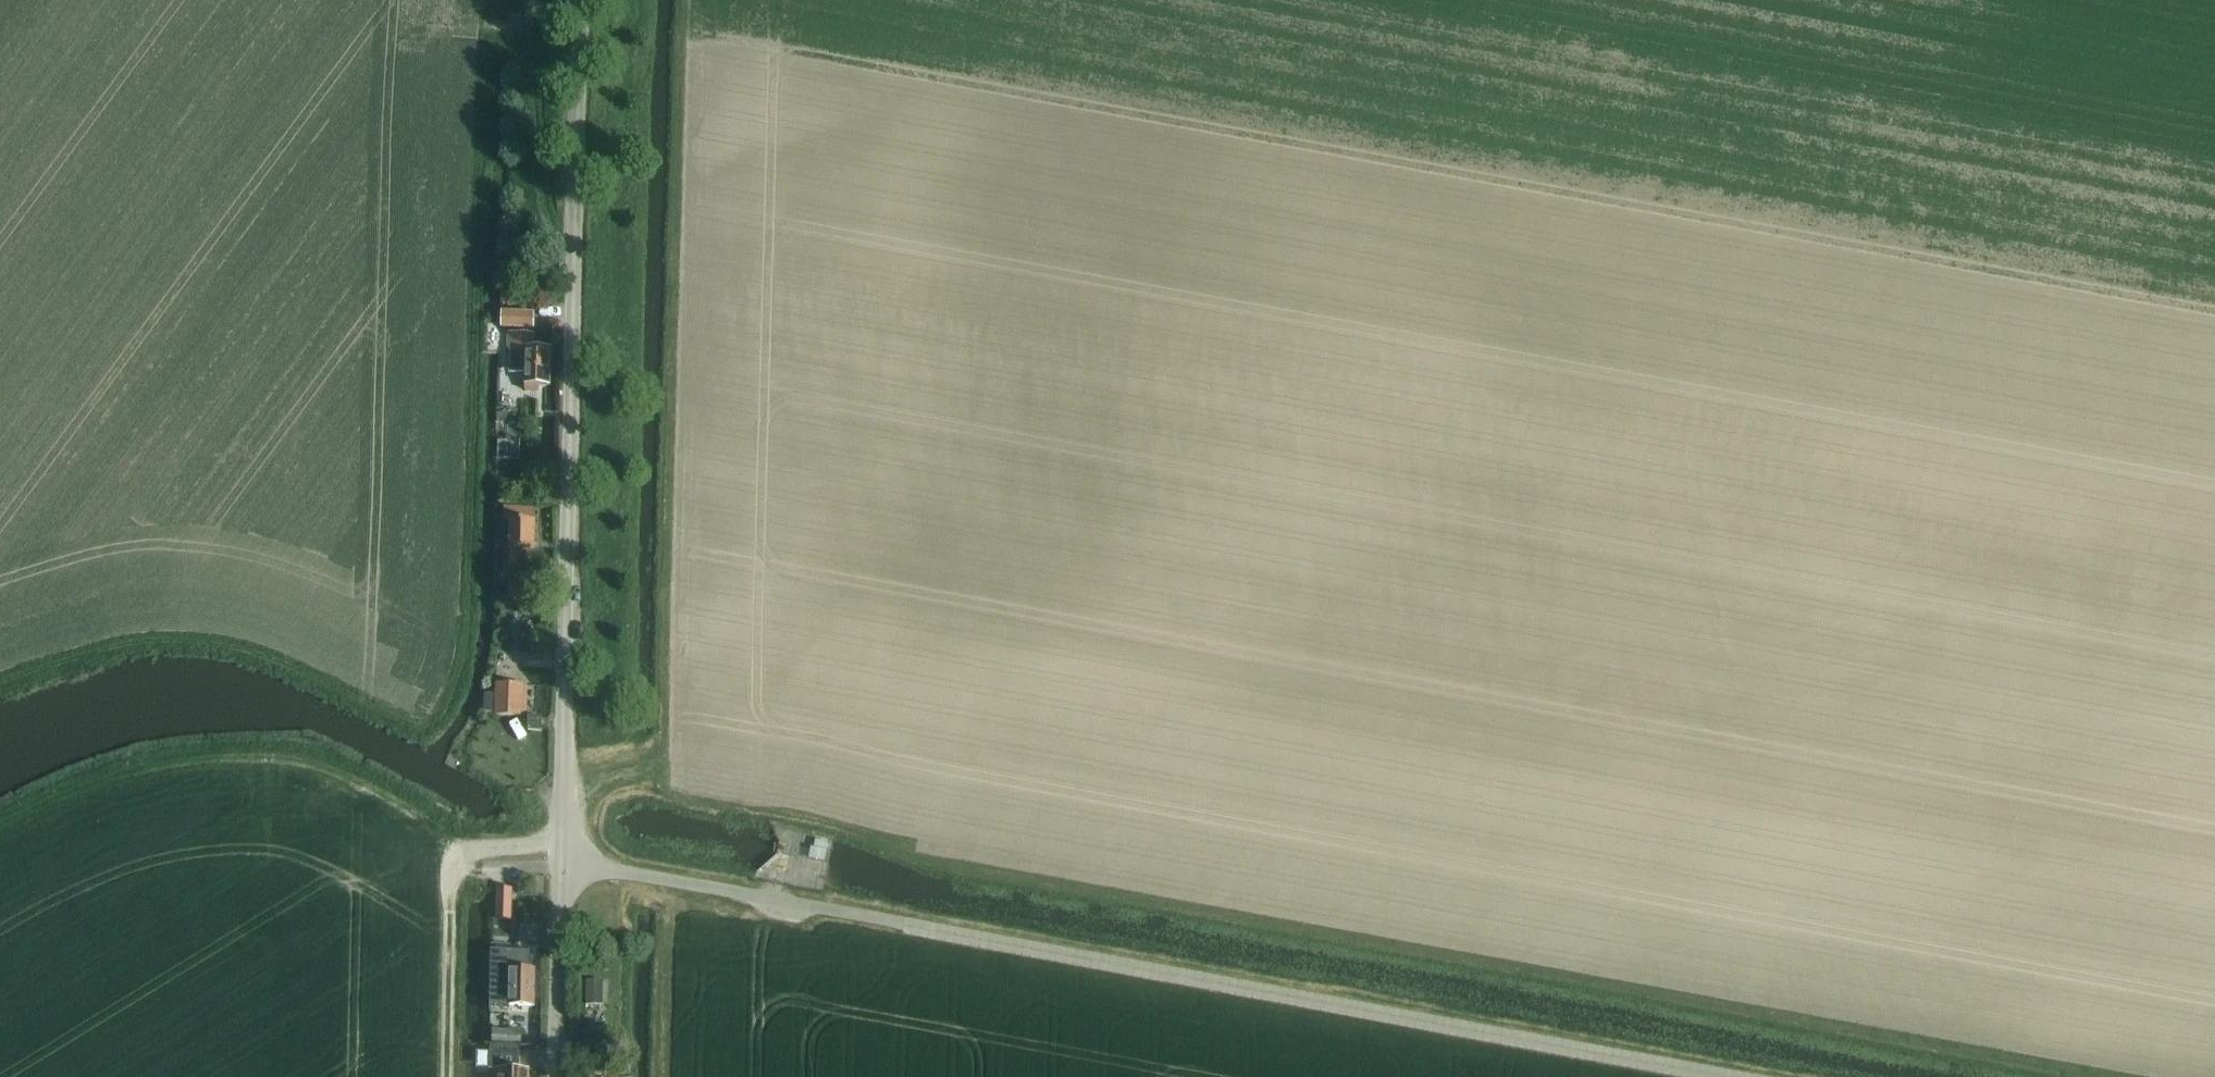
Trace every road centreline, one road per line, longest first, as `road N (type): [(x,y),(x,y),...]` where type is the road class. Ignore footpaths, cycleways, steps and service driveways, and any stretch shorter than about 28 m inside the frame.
road 1 (unclassified): [(554,1076),(582,0)]

